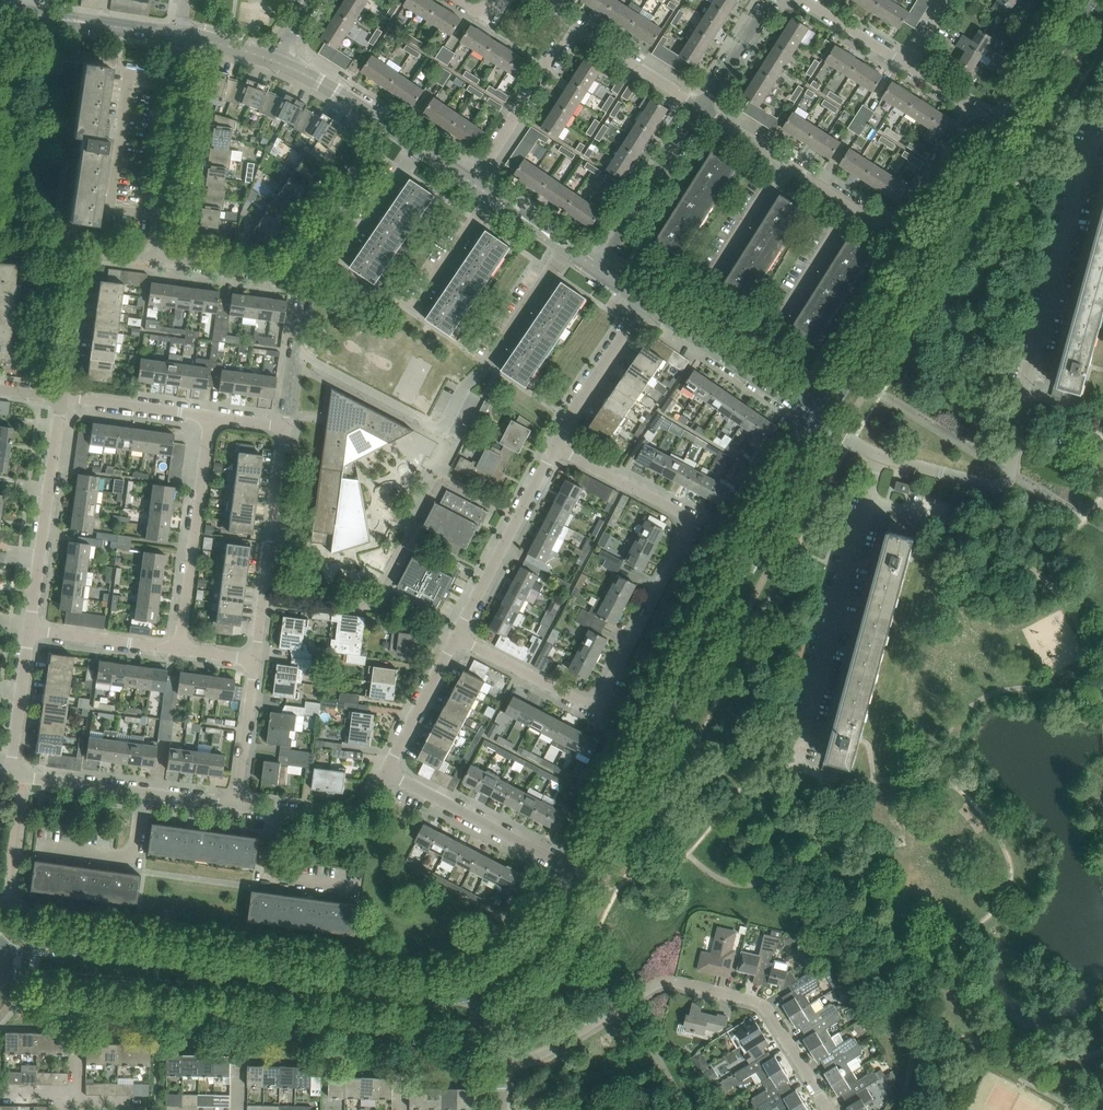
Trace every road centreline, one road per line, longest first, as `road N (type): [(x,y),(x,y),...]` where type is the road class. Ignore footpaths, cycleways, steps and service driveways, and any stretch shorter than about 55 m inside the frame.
road 1 (residential): [(455,638),(592,703),(687,533),(678,513),(554,449)]
road 2 (residential): [(878,459),(999,488),(1007,483),(1026,386),(1095,140)]
road 3 (tertiary): [(597,851),(821,421)]
road 4 (tertiary): [(3,972),(261,994),(417,1002),(474,996)]
road 5 (tertiary): [(468,980),(346,981),(97,949),(3,950)]
road 6 (residential): [(500,1074),(651,989),(669,986),(762,1008),(825,1109)]
road 7 (tertiary): [(821,421),(1005,126)]
road 8 (residential): [(798,755),(878,459)]
road 9 (residential): [(255,660),(286,427)]
road 10 (residential): [(179,649),(210,417)]
road 11 (residential): [(30,629),(60,397)]
road 12 (residential): [(60,397),(79,260),(93,252),(158,253)]
road 13 (residential): [(580,873),(385,773)]
road 14 (residential): [(158,253),(190,38)]
road 15 (residential): [(554,449),(455,638)]
road 16 (unclassified): [(821,421),(646,302)]
road 17 (residential): [(598,270),(702,109)]
road 18 (residential): [(472,183),(573,27)]
road 19 (residential): [(970,104),(898,217),(880,222),(853,205)]
road 20 (residential): [(390,128),(302,255),(284,267)]
road 21 (residential): [(646,302),(554,449)]
road 22 (tertiary): [(474,996),(518,975),(550,947),(589,878)]
road 23 (residential): [(360,893),(264,880),(273,810)]
road 24 (residential): [(286,427),(303,298),(284,267)]
road 25 (residential): [(41,846),(137,860),(146,793)]
road 26 (tertiary): [(580,873),(544,932),(468,980)]
road 27 (residential): [(154,1103),(0,1094)]
road 28 (residential): [(702,109),(573,27)]
road 29 (residential): [(455,638),(385,773)]
road 30 (residential): [(210,417),(60,397)]
road 31 (unclassified): [(180,37),(31,14)]
road 32 (residential): [(179,649),(30,629)]
road 33 (tertiary): [(1005,126),(1086,0)]
road 34 (residential): [(9,776),(30,629)]
road 35 (residential): [(236,805),(255,660)]
road 36 (residential): [(711,281),(786,162)]
road 37 (residential): [(413,314),(491,197)]
road 38 (residential): [(778,323),(853,205)]
road 39 (residential): [(489,365),(567,249)]
road 40 (residential): [(146,793),(9,776)]
road 41 (residential): [(385,773),(354,816),(273,810)]
road 42 (unclassified): [(390,128),(278,63)]
road 43 (residential): [(702,109),(771,0)]
road 44 (residential): [(284,267),(253,271),(158,253)]
road 45 (residential): [(909,65),(805,0)]

